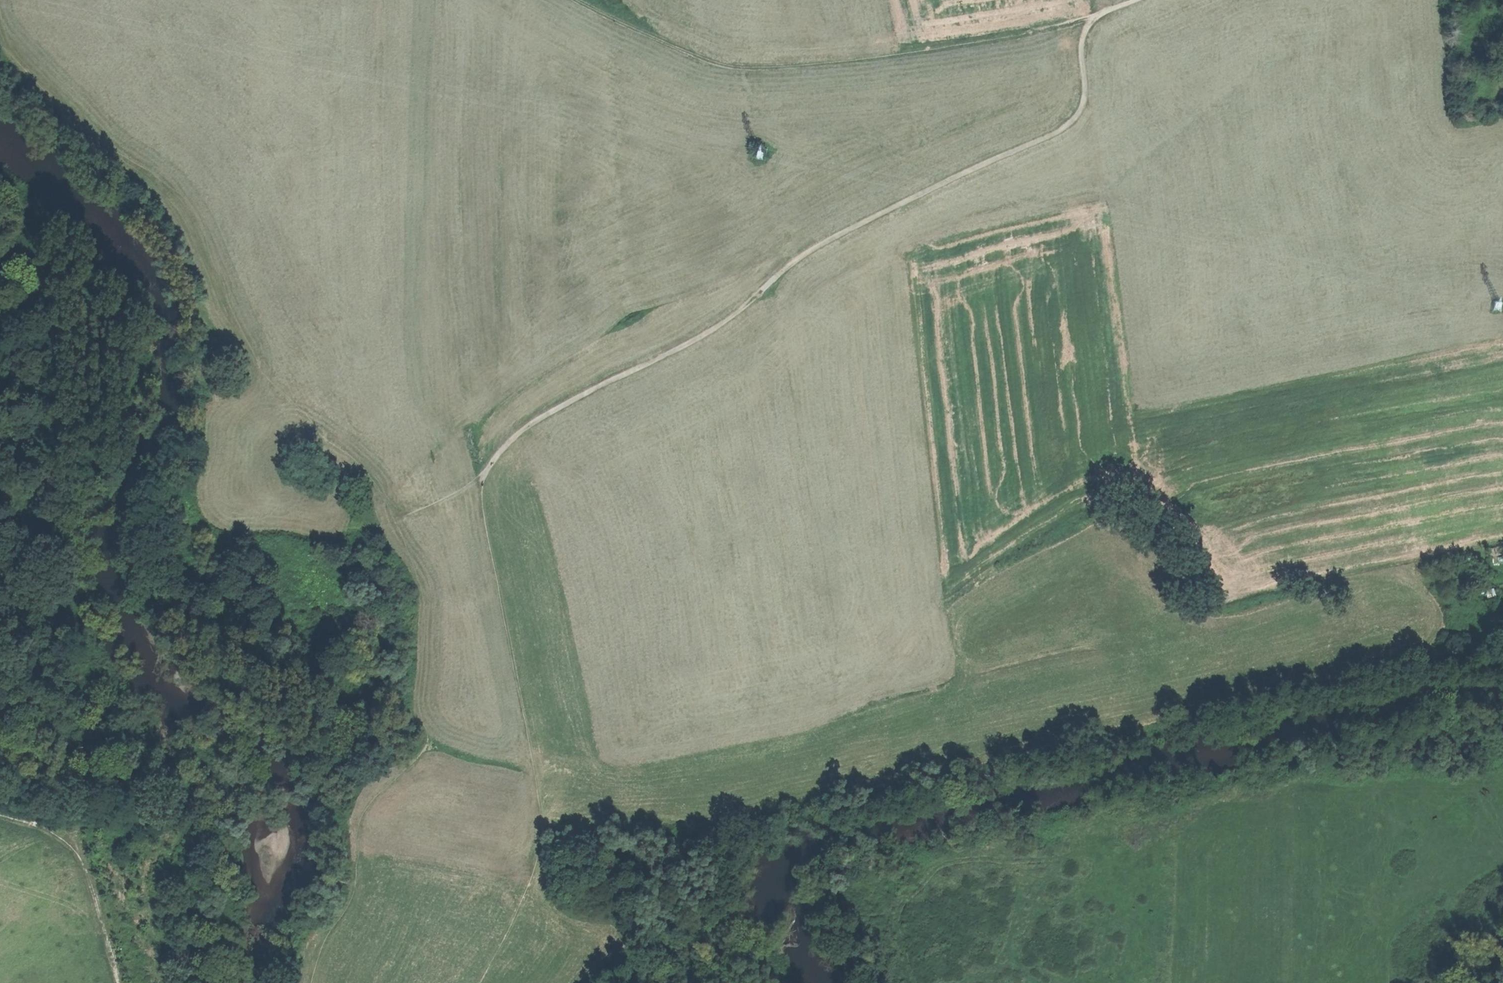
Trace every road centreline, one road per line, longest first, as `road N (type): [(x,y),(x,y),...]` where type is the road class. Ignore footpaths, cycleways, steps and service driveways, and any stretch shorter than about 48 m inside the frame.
road 1 (track): [(1132,0),(1101,13),(1088,28),(1086,96),(1073,122),(803,254),(694,341),(562,406),(497,455),(480,500),(543,840)]
road 2 (track): [(120,982),(78,847),(61,832),(0,811)]

